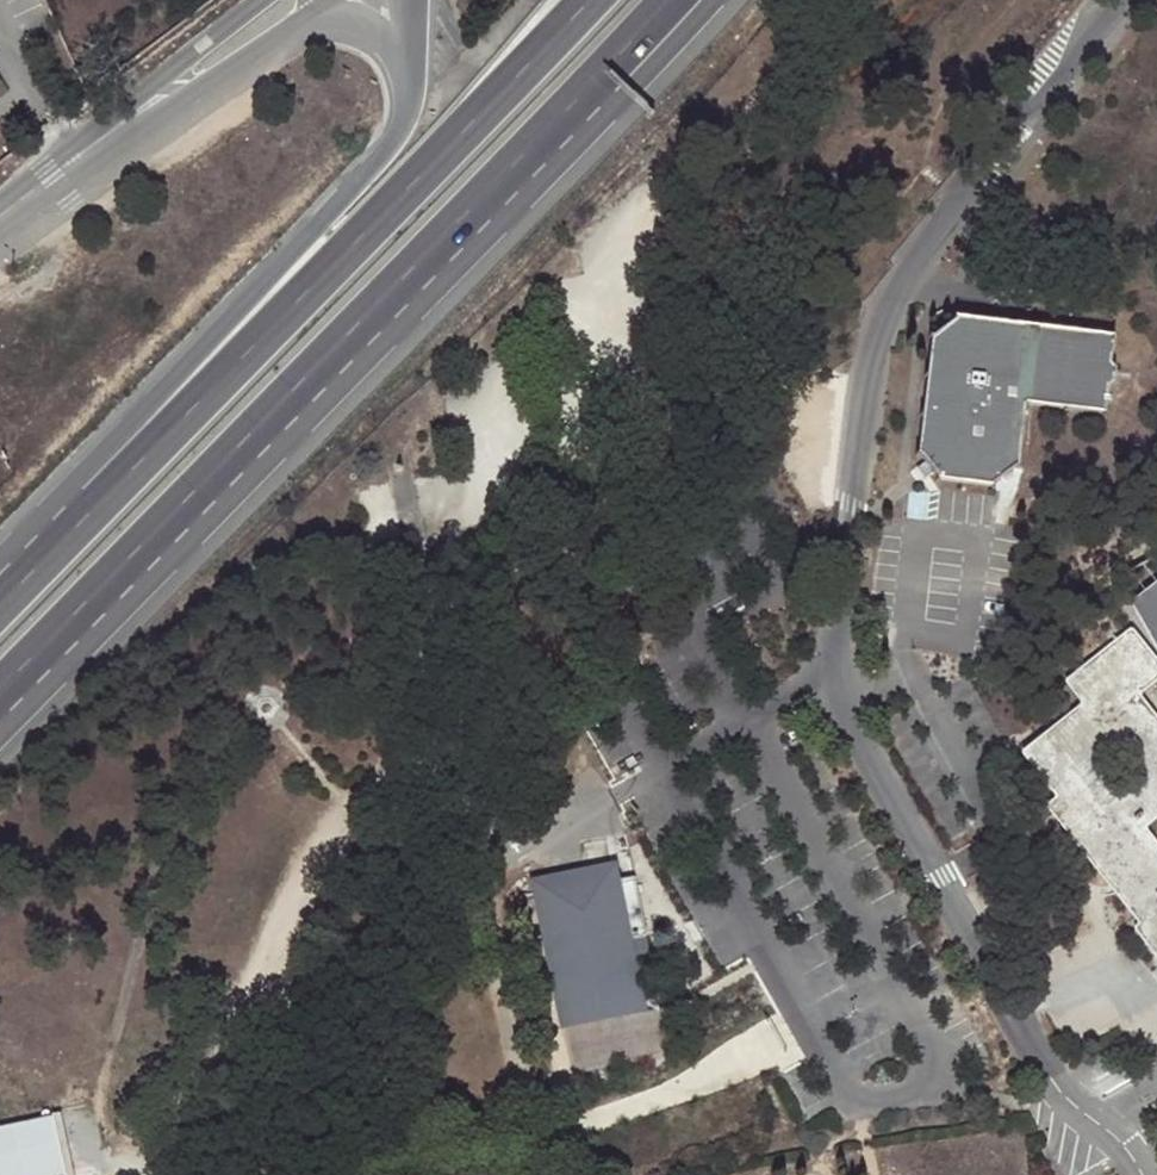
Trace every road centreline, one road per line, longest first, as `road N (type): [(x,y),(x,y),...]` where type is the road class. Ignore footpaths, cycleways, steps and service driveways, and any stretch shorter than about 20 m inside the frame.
road 1 (unclassified): [(1119,0),(891,306),(865,391),(832,672),(850,723),(1050,1083),(1102,1131)]
road 2 (trunk): [(0,720),(214,516),(617,104),(709,0)]
road 3 (trunk): [(0,703),(669,0)]
road 4 (trunk): [(586,0),(0,604)]
road 5 (trunk): [(407,49),(406,121),(390,148),(0,580)]
road 6 (residential): [(52,178),(331,7)]
road 7 (residential): [(264,0),(52,178)]

